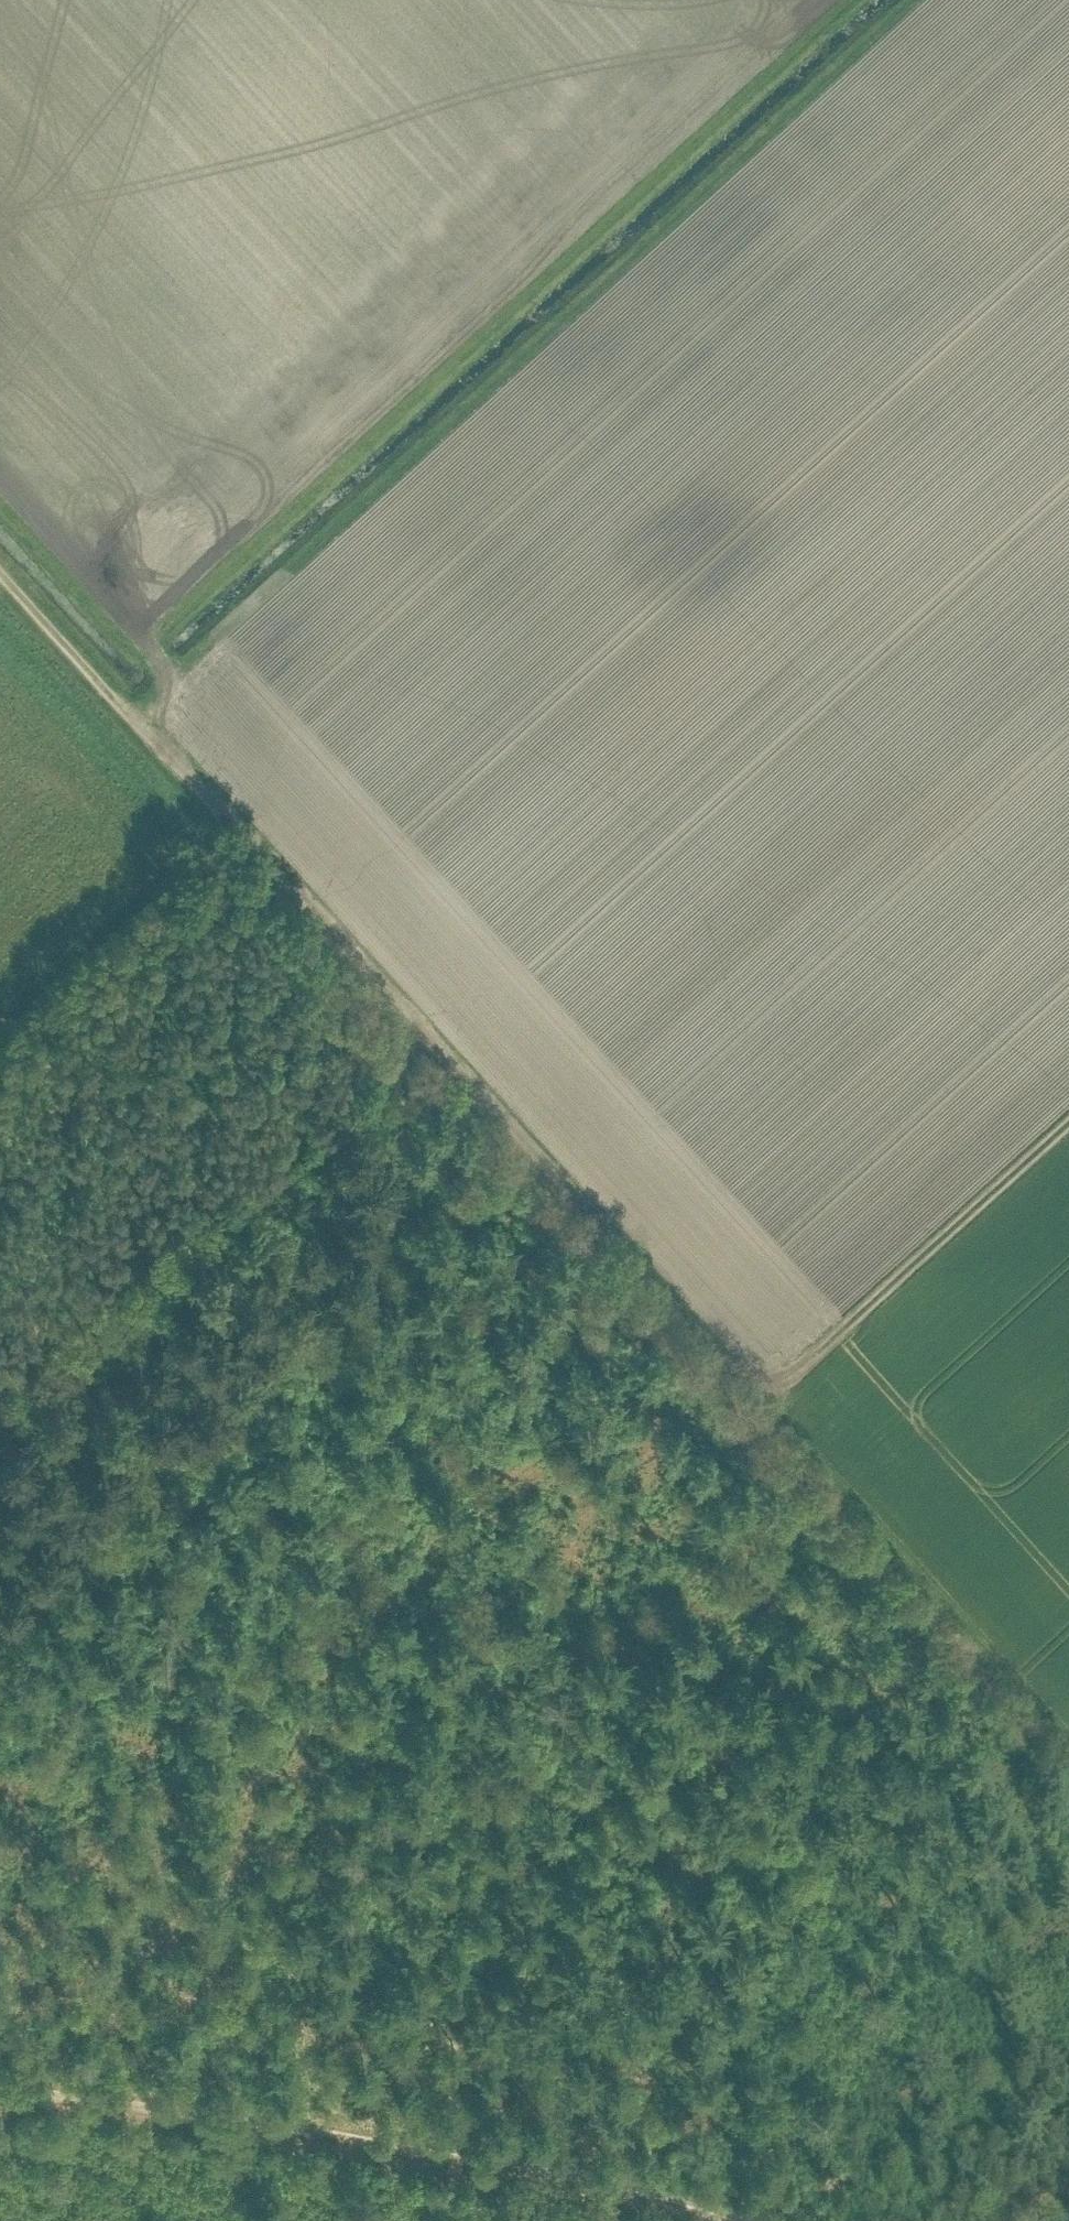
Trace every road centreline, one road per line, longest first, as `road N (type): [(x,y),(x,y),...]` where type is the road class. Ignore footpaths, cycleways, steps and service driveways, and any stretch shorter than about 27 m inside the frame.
road 1 (track): [(0,569),(1068,1748)]
road 2 (track): [(0,2068),(376,2121),(751,2220)]
road 3 (track): [(426,1036),(0,1427)]
road 4 (track): [(759,1401),(1068,1120)]

